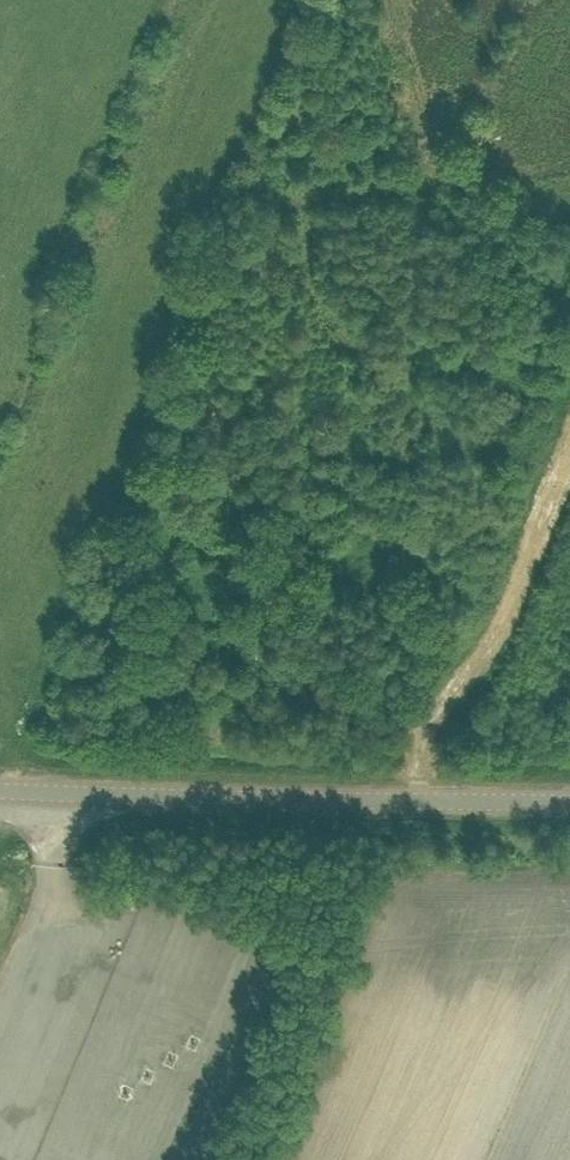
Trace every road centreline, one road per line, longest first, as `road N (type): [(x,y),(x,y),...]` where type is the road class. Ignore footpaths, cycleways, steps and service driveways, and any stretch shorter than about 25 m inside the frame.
road 1 (unclassified): [(569,801),(0,788)]
road 2 (track): [(569,449),(485,649),(438,707),(420,747),(413,797)]

